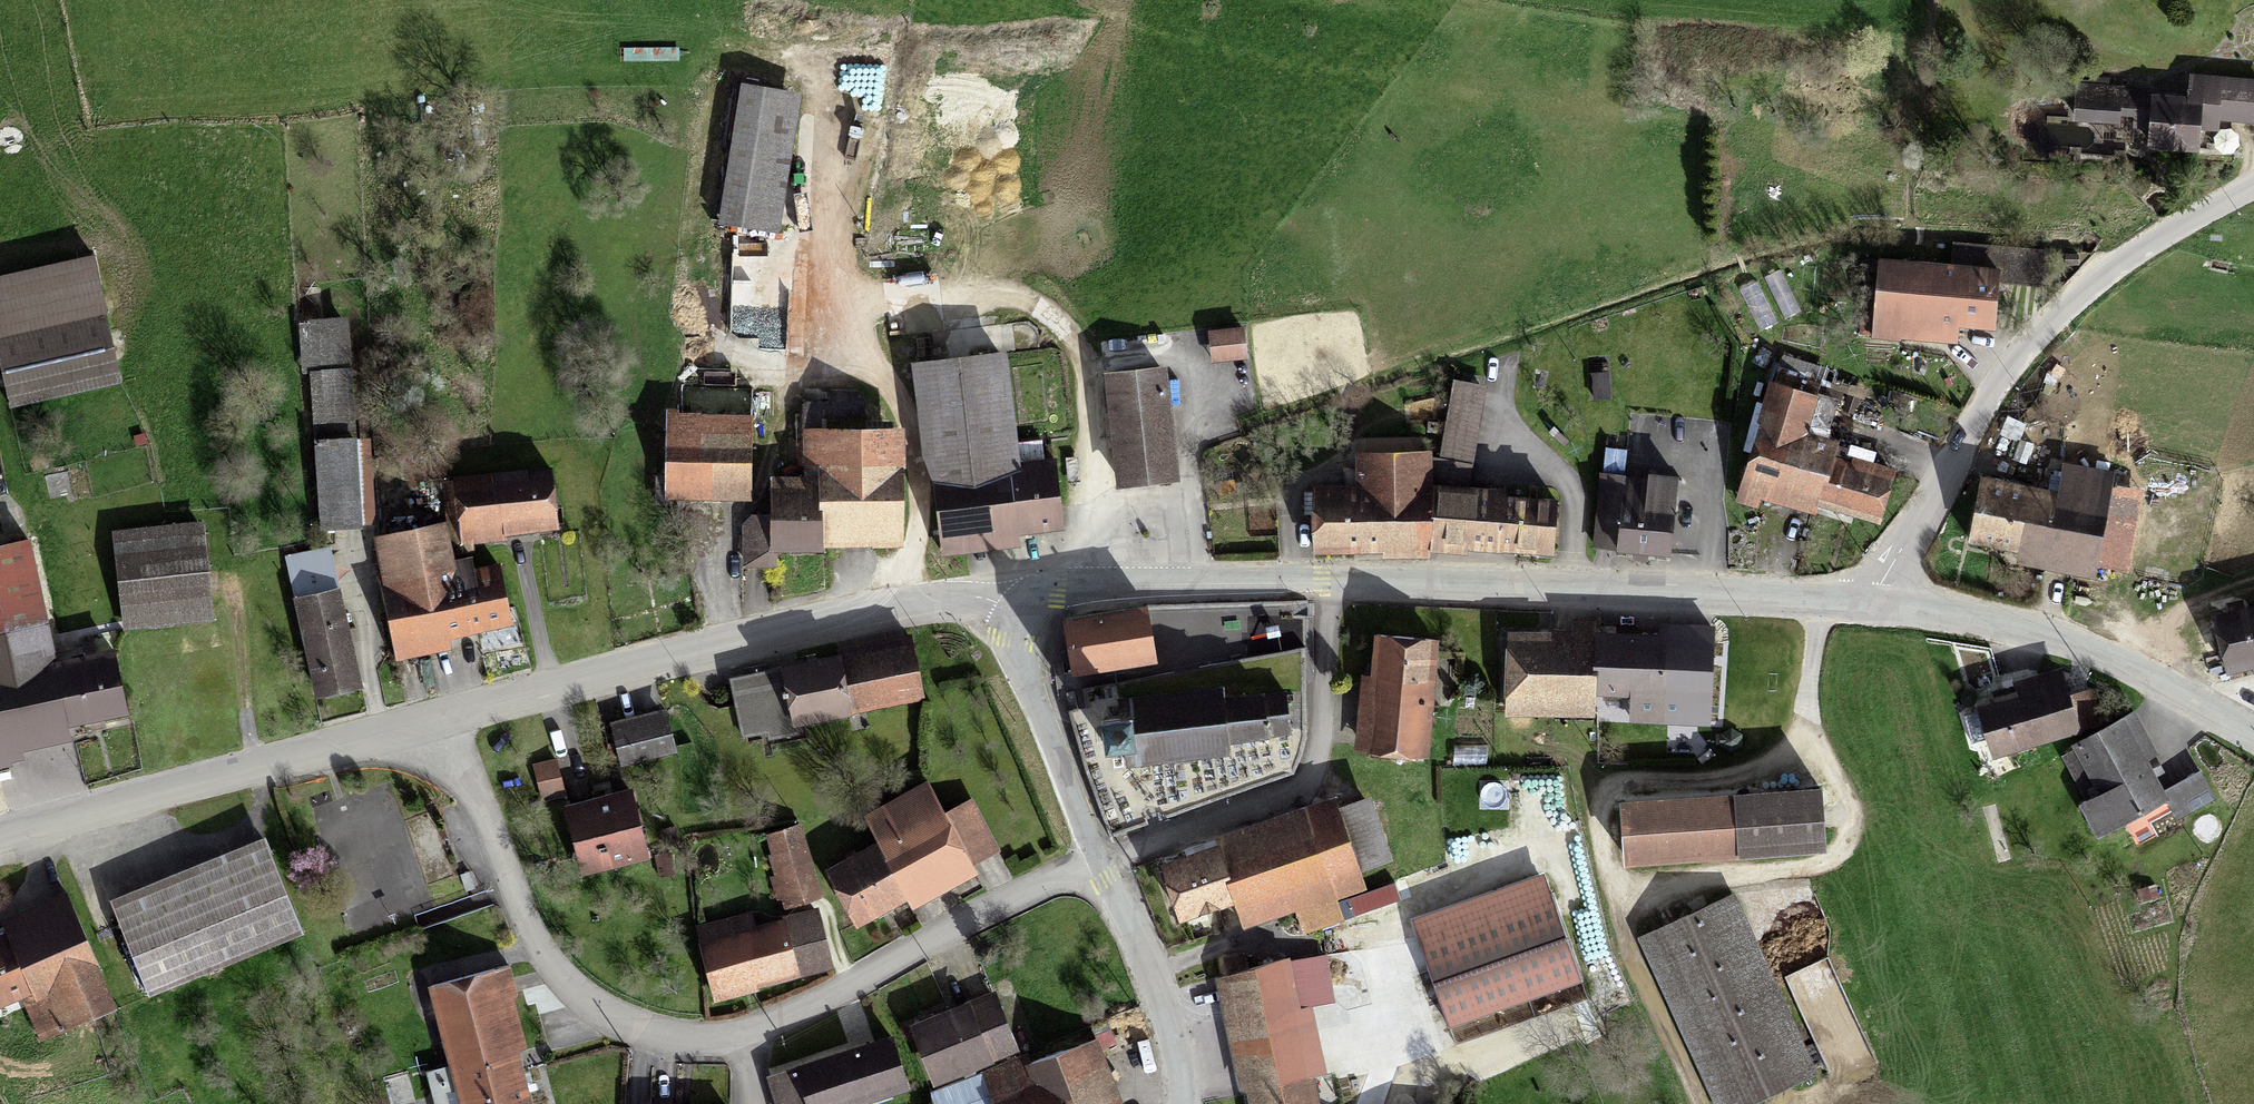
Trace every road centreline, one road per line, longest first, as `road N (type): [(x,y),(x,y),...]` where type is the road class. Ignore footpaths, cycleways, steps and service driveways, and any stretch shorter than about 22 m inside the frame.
road 1 (residential): [(445,726),(526,930),(592,1005),(643,1034),(689,1042),(768,1028),(1098,855)]
road 2 (residential): [(1027,612),(969,598),(853,608),(445,726)]
road 3 (residential): [(1885,599),(1912,522),(2051,330),(2115,275),(2253,190)]
road 4 (tertiary): [(1885,599),(1326,583)]
road 5 (residential): [(445,726),(0,839)]
road 6 (residential): [(1098,855),(1297,786),(1317,760),(1326,583)]
road 7 (tertiary): [(2253,741),(2069,637),(1993,612),(1885,599)]
road 8 (tertiary): [(1326,583),(1058,588),(1027,612)]
road 9 (tertiary): [(1098,855),(1178,1057),(1184,1103)]
road 10 (tertiary): [(1027,612),(1017,639),(1023,671),(1098,855)]
road 11 (track): [(2253,583),(2173,618),(2127,671)]

